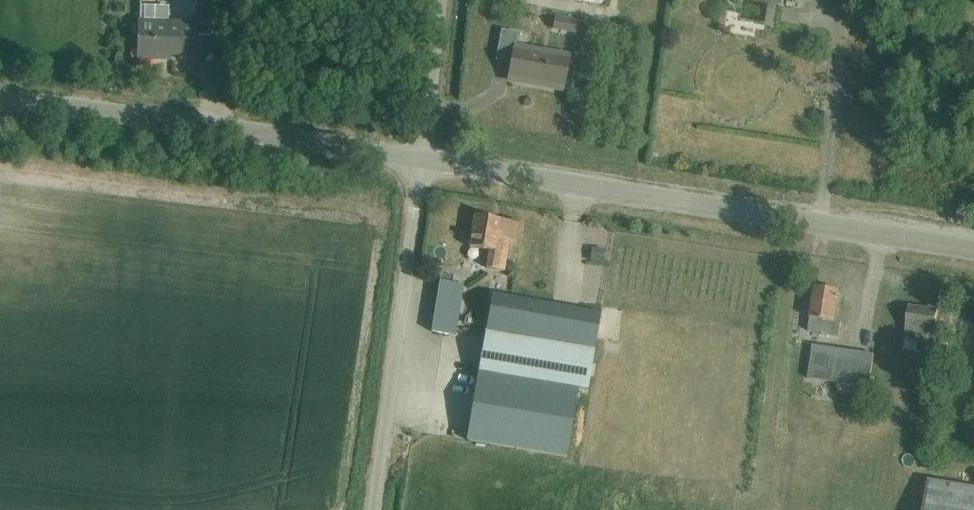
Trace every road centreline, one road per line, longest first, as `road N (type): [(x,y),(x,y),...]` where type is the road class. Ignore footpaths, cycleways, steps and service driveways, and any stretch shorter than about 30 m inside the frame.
road 1 (tertiary): [(973,250),(421,161)]
road 2 (tertiary): [(421,161),(0,101)]
road 3 (unclassified): [(373,509),(421,161)]
road 4 (unclassified): [(421,161),(439,0)]

